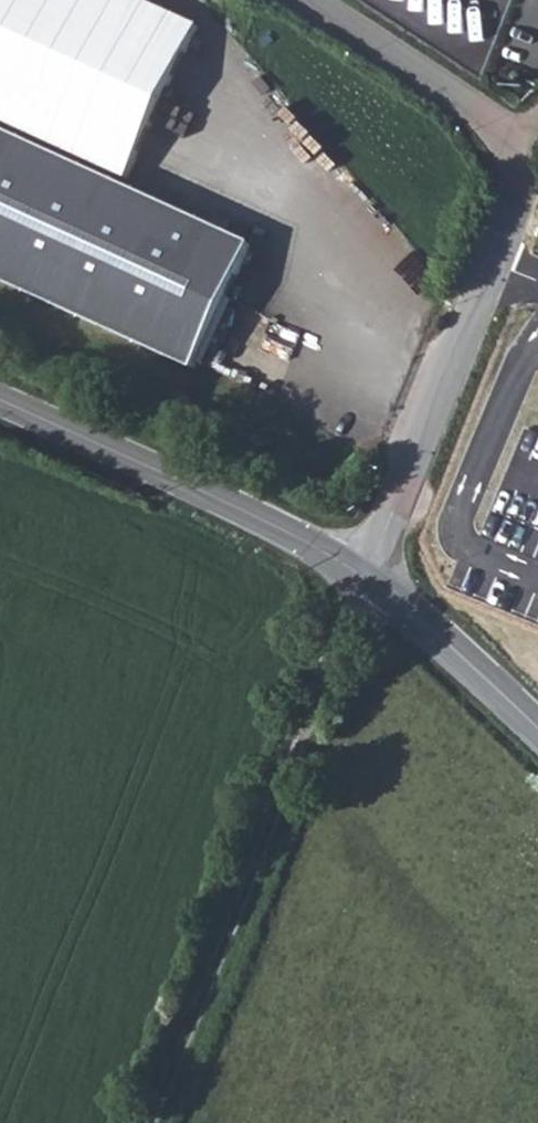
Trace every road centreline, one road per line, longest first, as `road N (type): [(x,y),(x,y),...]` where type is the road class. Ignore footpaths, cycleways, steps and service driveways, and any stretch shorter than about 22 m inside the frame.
road 1 (track): [(157,1122),(370,576)]
road 2 (unclassified): [(370,576),(537,173)]
road 3 (secondary): [(0,409),(370,576)]
road 4 (unclassified): [(537,148),(313,0)]
road 5 (secondary): [(370,576),(537,728)]

